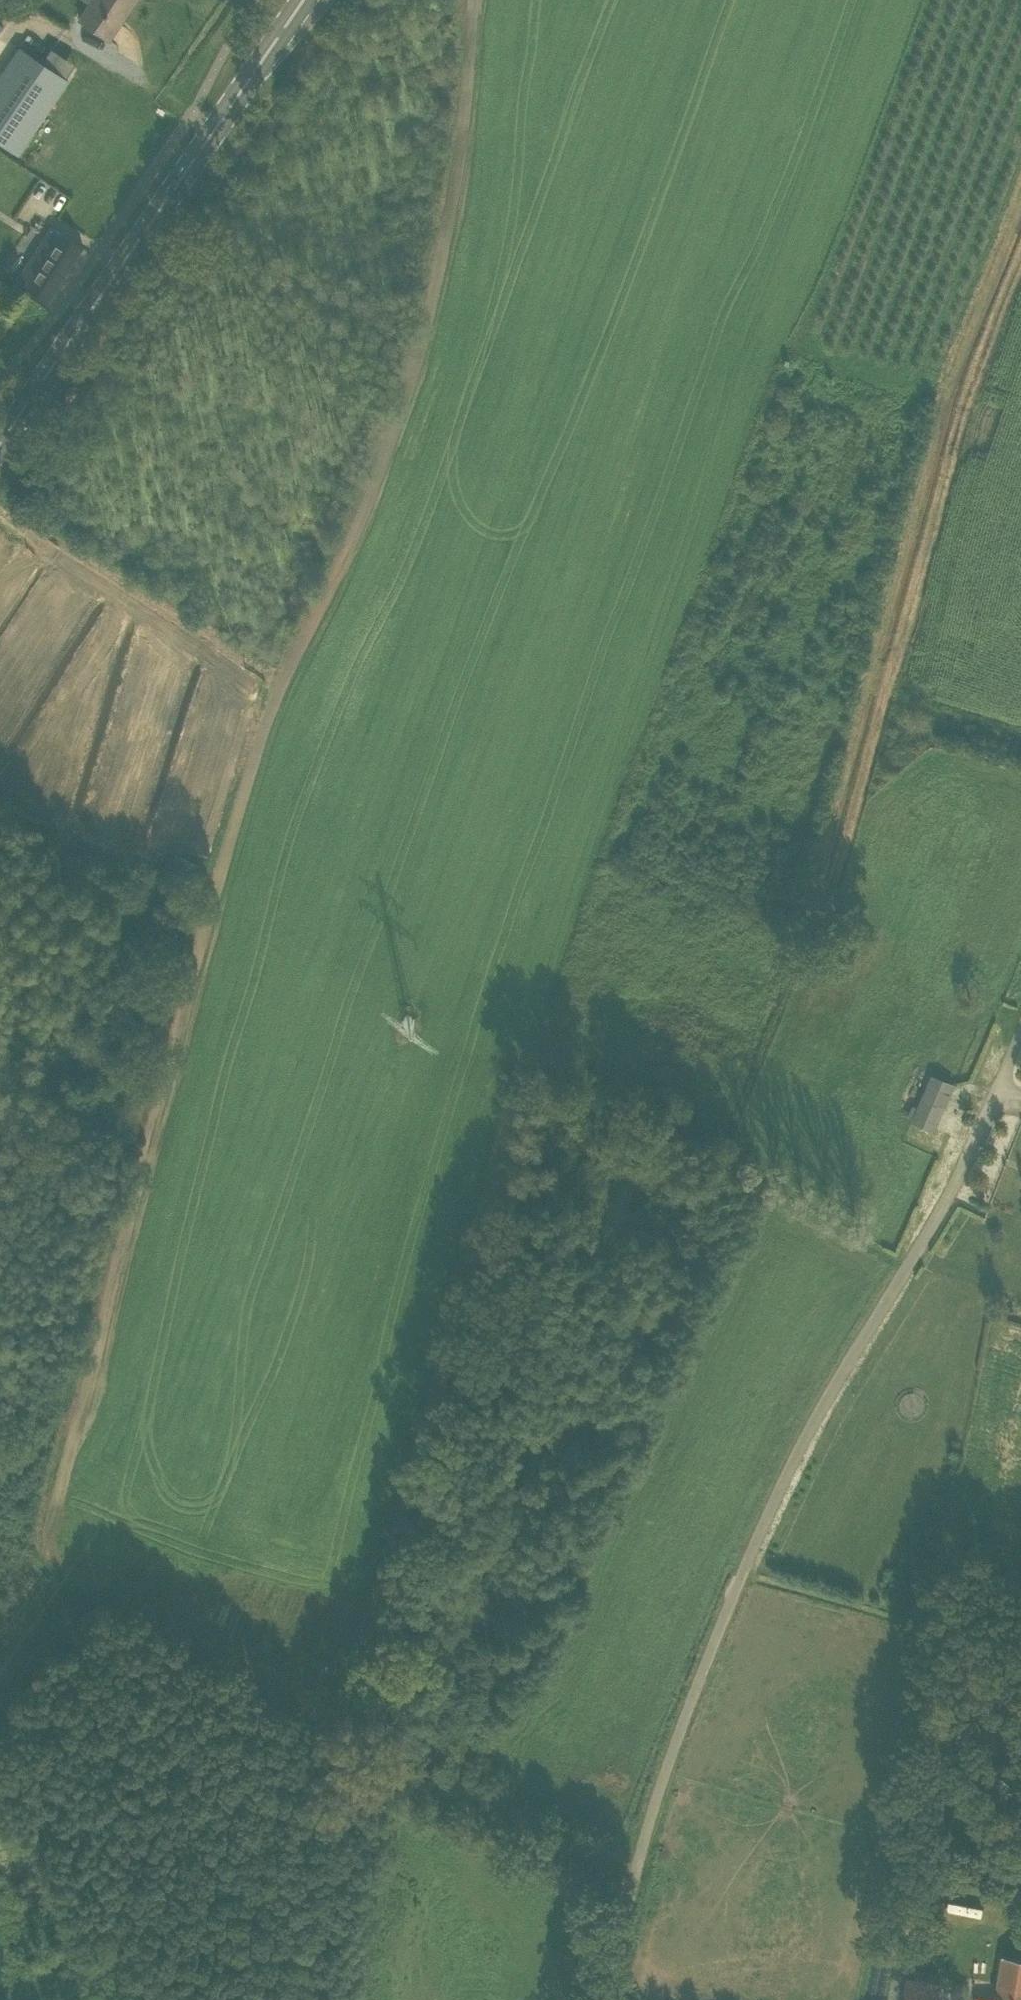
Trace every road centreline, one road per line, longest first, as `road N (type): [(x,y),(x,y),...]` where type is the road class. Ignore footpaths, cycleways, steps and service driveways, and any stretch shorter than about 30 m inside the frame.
road 1 (primary): [(0,447),(303,0)]
road 2 (track): [(255,662),(0,500)]

